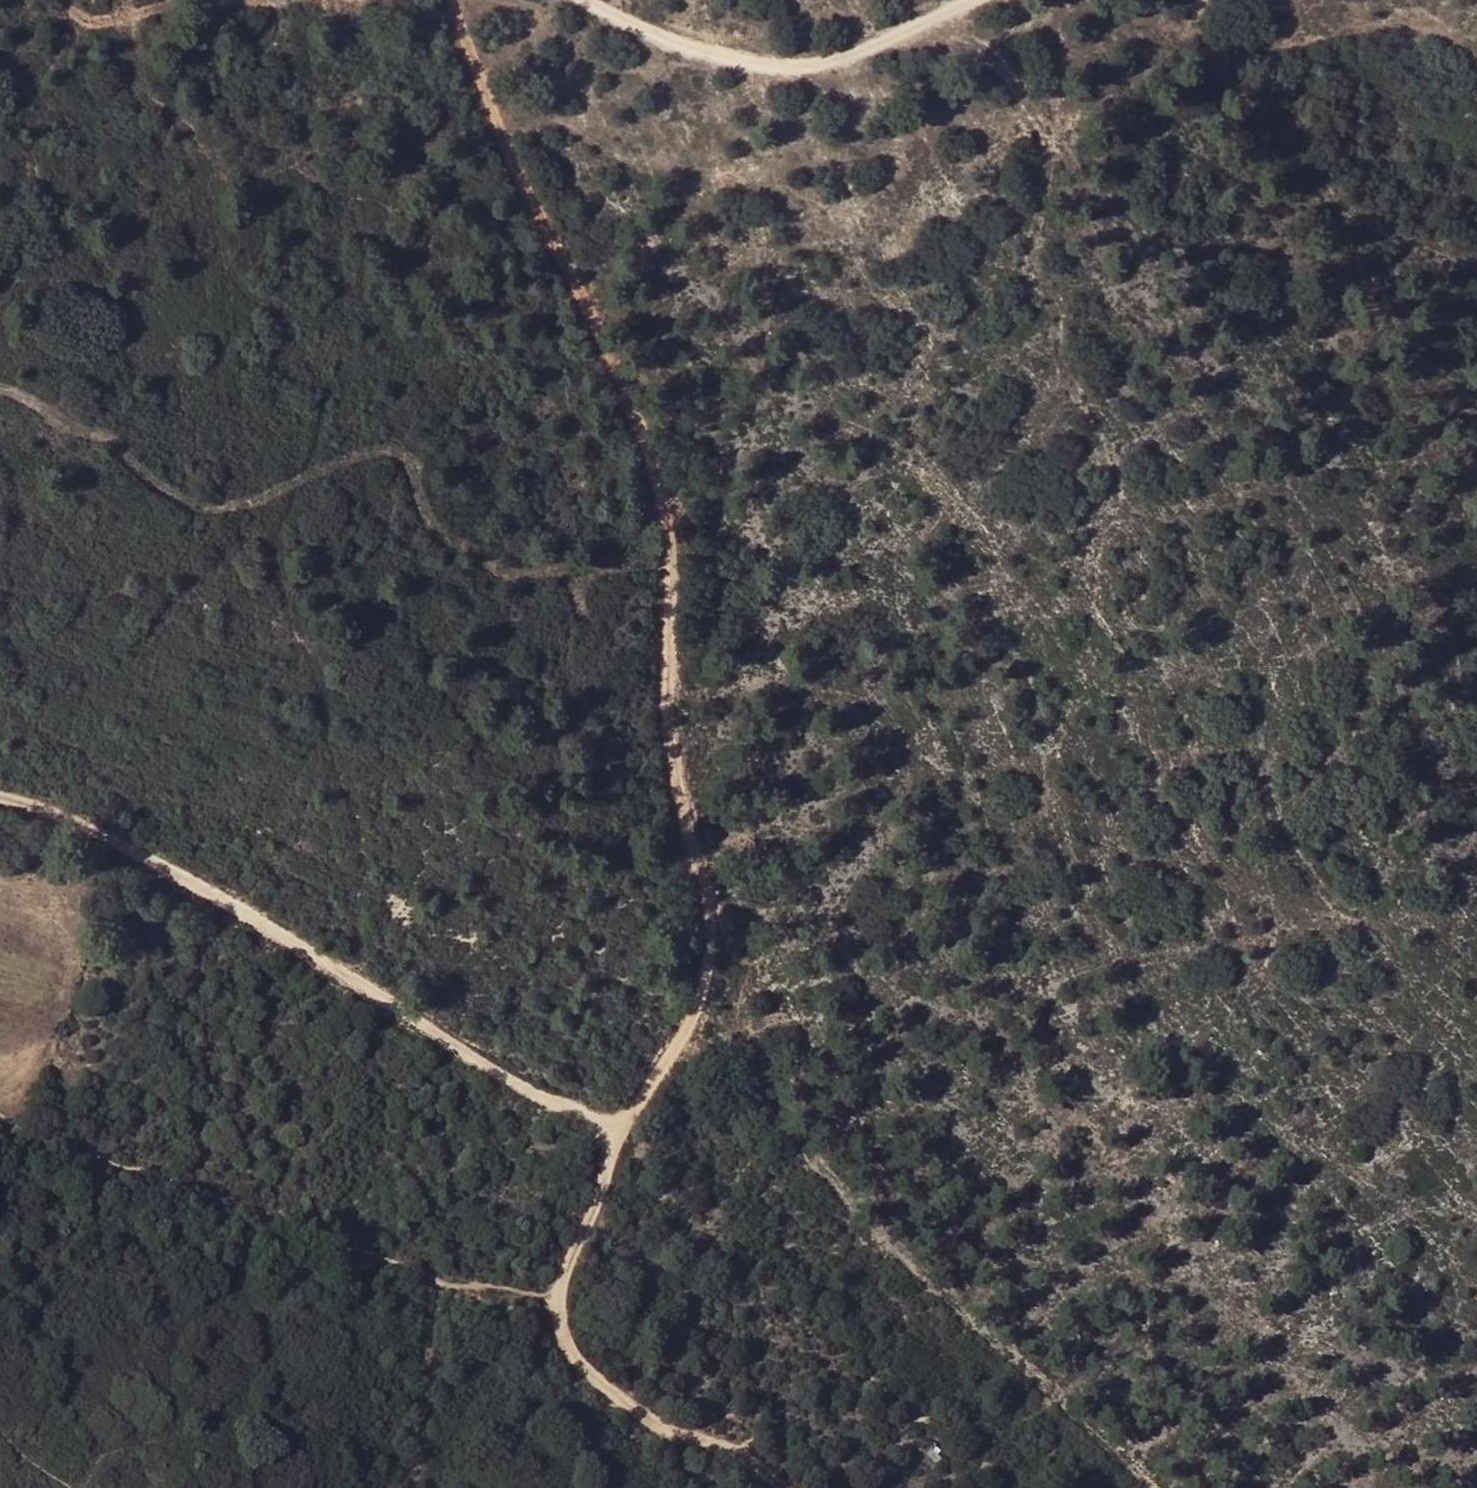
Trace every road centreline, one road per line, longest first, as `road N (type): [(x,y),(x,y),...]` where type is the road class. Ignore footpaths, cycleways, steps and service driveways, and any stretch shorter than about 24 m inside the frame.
road 1 (track): [(450,0),(461,40),(646,435),(671,550),(668,710),(712,946),(689,1020),(661,1072),(606,1135),(608,1175),(565,1277),(559,1327),(571,1356),(640,1420),(737,1447),(786,1487)]
road 2 (track): [(606,1135),(532,1097),(162,843),(0,795)]
road 3 (track): [(967,0),(834,60),(753,66),(623,20),(591,0)]

